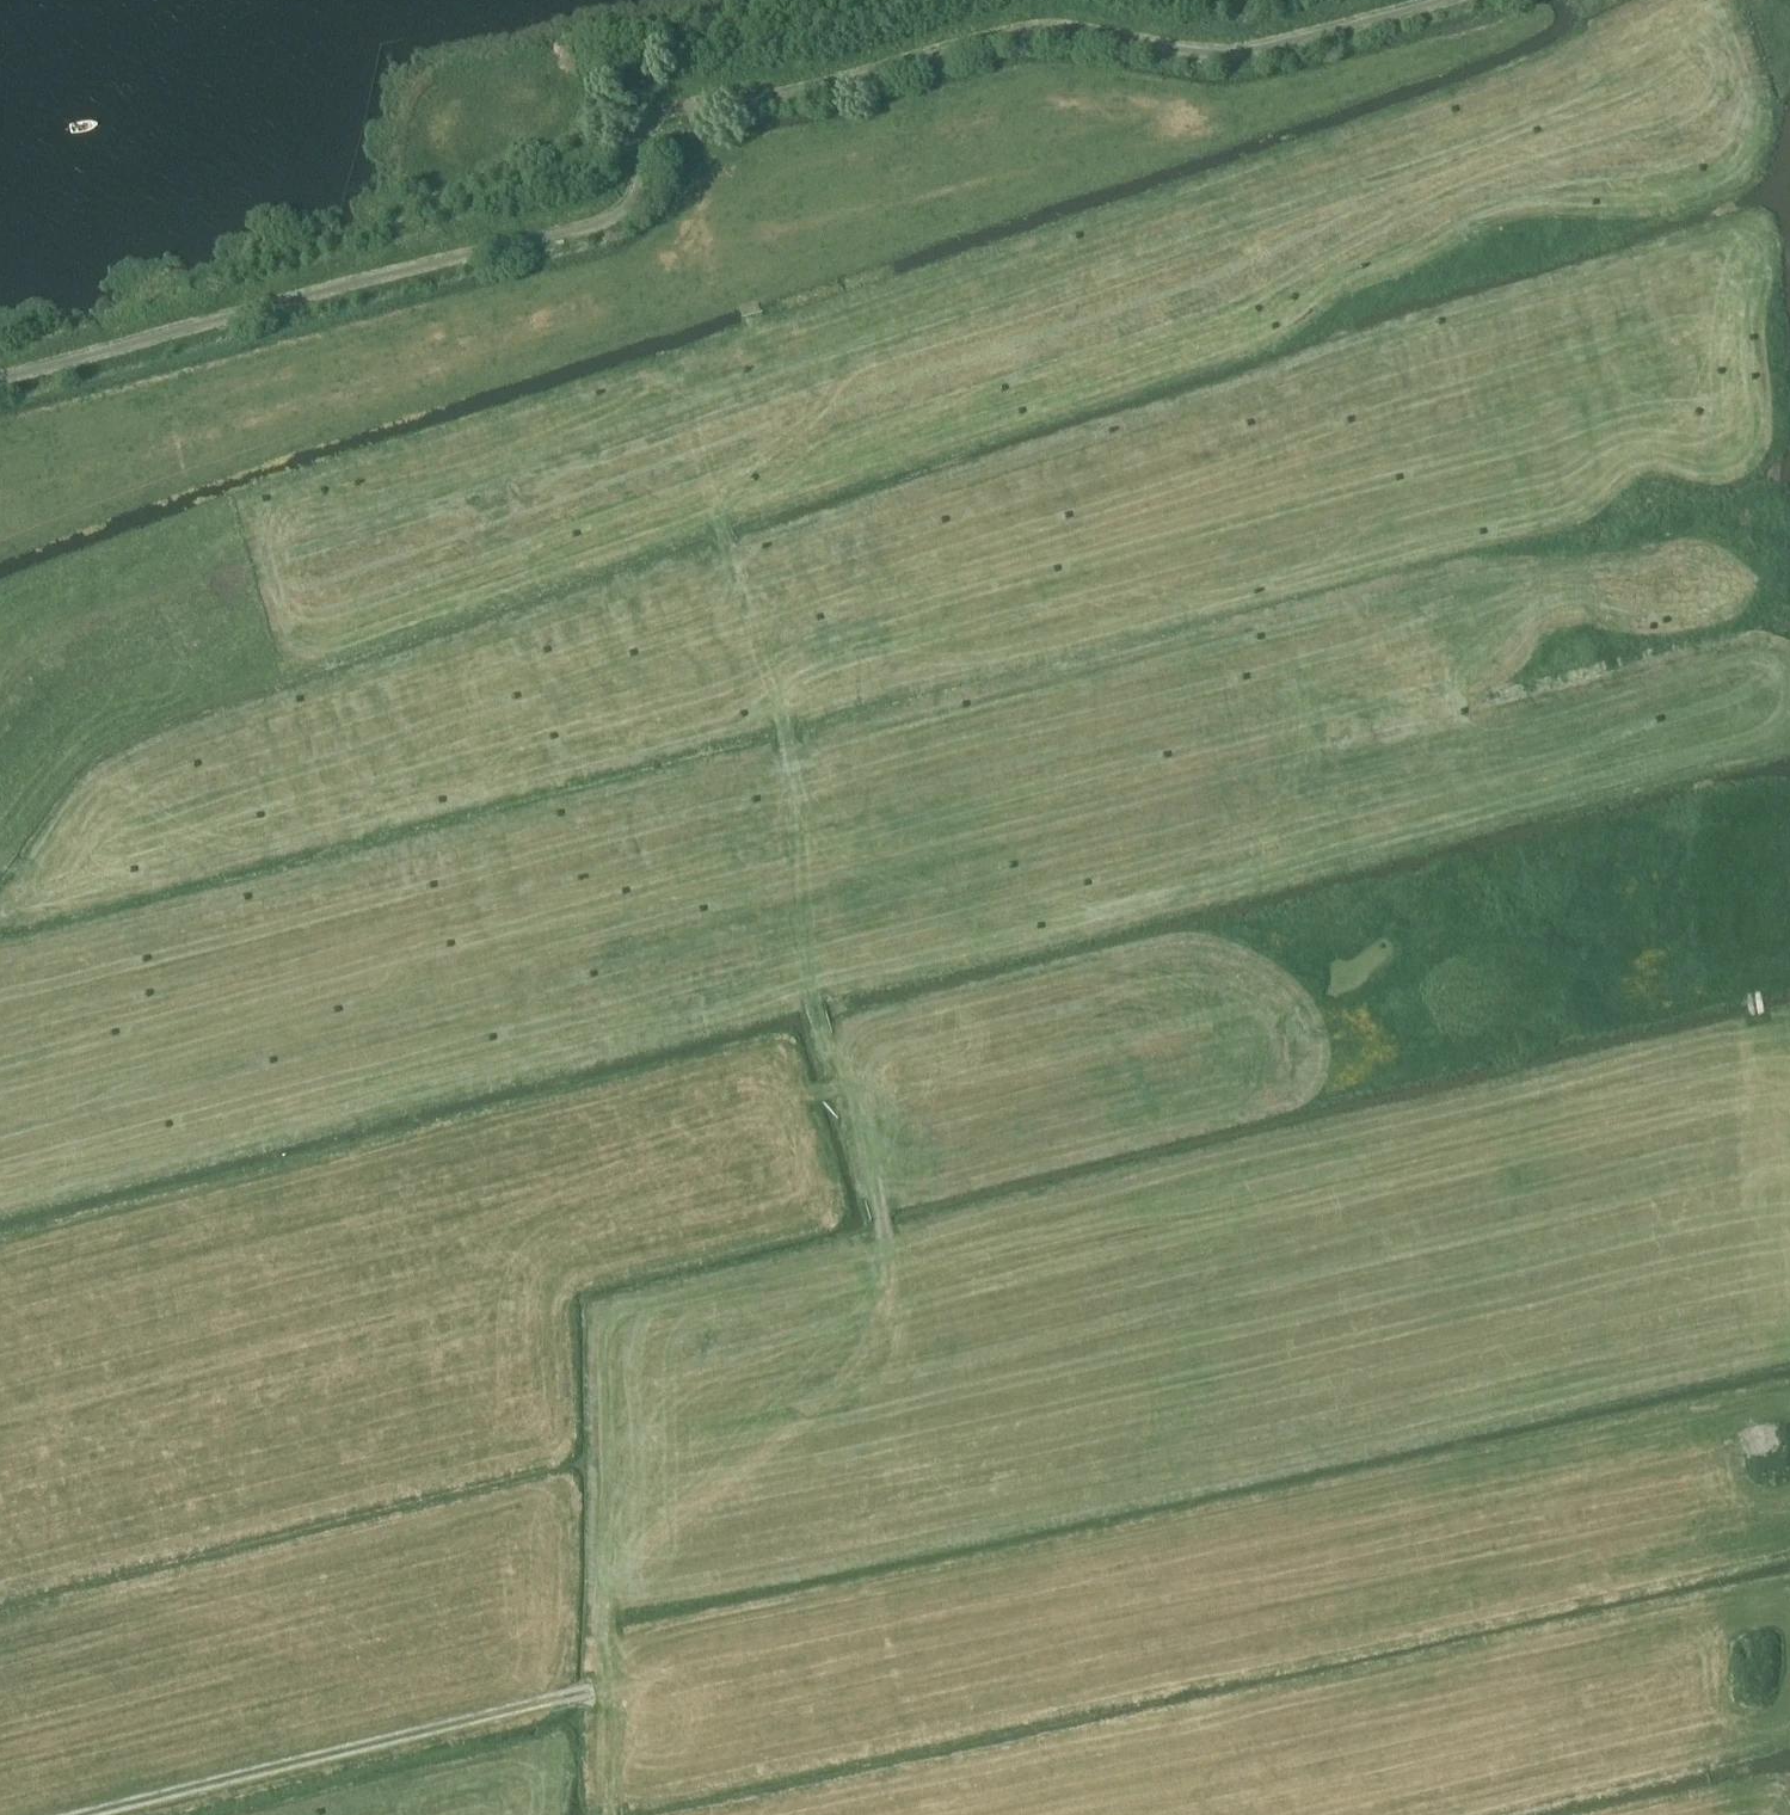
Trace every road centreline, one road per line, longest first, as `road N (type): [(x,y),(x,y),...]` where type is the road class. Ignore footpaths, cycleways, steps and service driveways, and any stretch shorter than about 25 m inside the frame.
road 1 (track): [(90,1814),(589,1691),(603,1680),(607,1615)]

